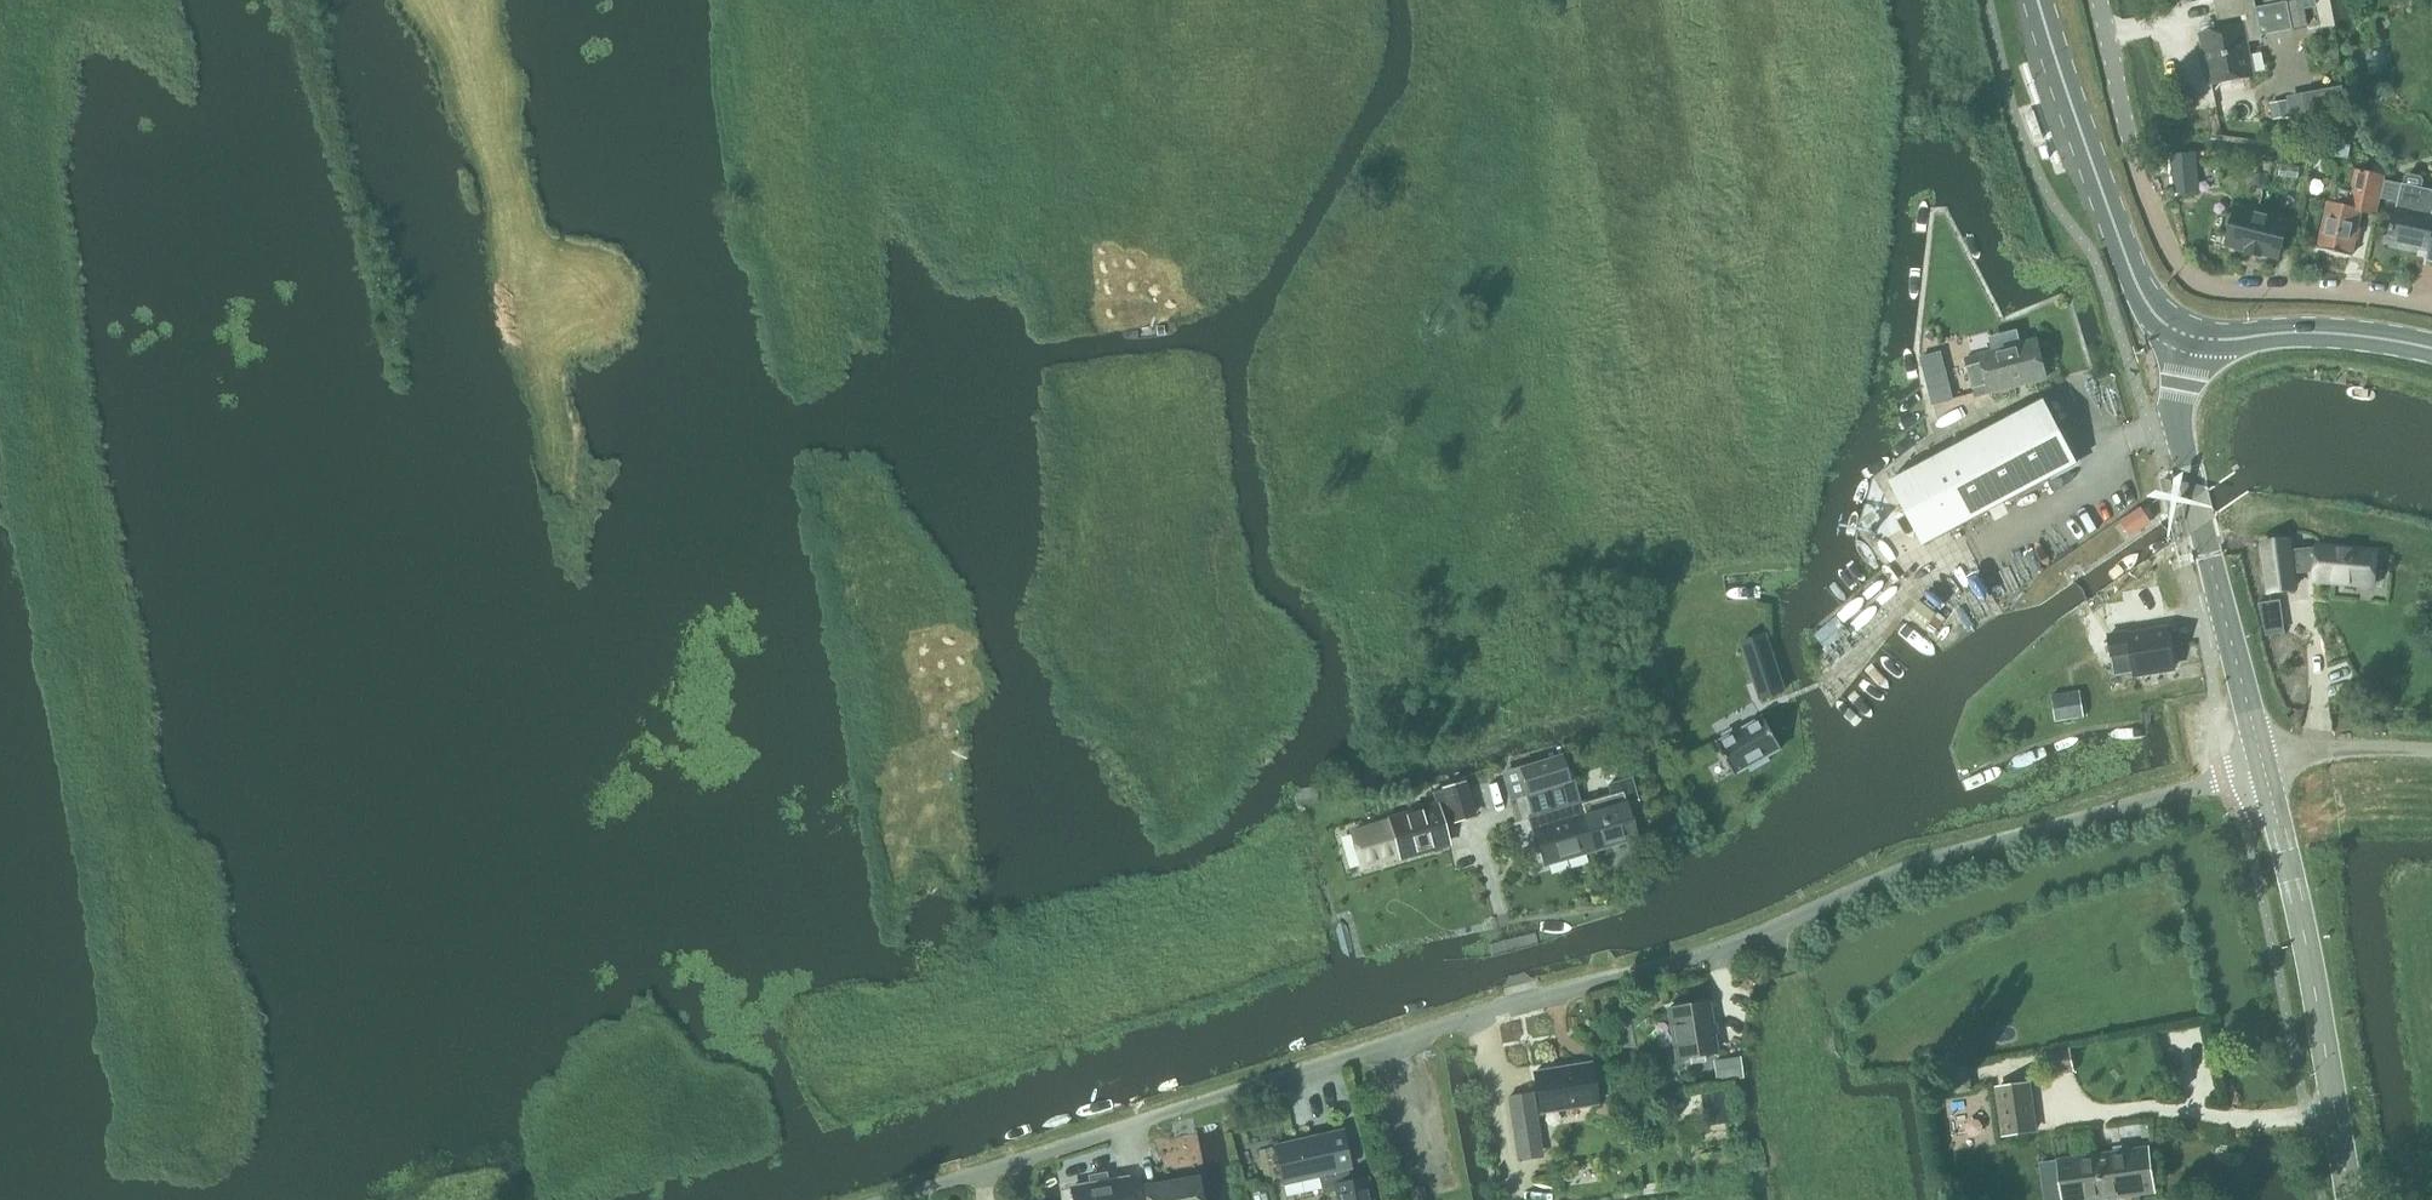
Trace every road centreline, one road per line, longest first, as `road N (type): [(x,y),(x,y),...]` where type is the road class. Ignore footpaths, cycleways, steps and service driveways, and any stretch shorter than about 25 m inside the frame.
road 1 (unclassified): [(899,1199),(1615,974),(1750,939),(1925,865),(2263,764)]
road 2 (residential): [(2431,304),(2223,288),(2189,275),(2161,232),(2135,161),(2098,0)]
road 3 (tertiary): [(2353,1199),(2307,943),(2263,764)]
road 4 (tertiary): [(2263,764),(2176,408),(2191,335)]
road 5 (secondary): [(2191,335),(2149,304),(2055,65),(2039,0)]
road 6 (secondary): [(2431,351),(2327,335),(2191,335)]
road 7 (unclassified): [(2431,753),(2353,749),(2263,764)]

